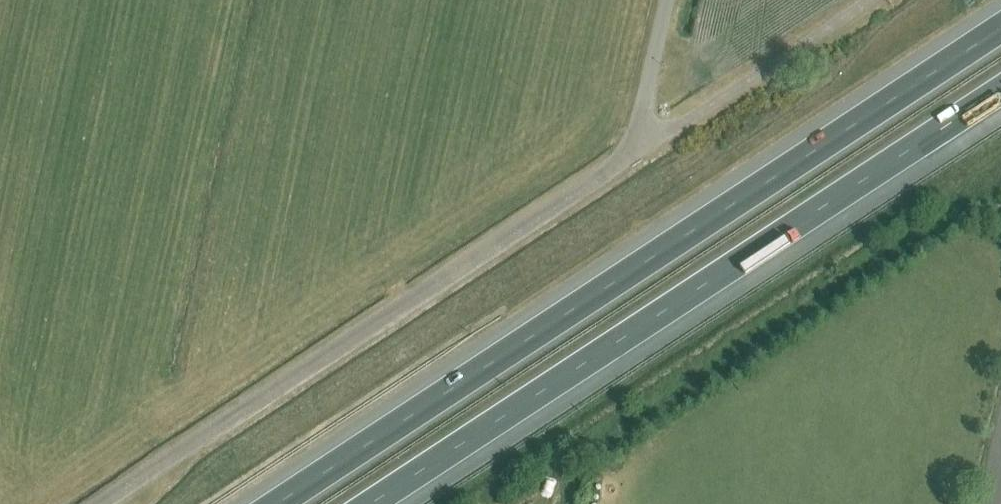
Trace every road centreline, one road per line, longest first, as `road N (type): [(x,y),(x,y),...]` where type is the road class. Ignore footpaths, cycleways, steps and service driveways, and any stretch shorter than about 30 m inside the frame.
road 1 (motorway): [(1000,28),(277,503)]
road 2 (motorway): [(370,503),(1000,90)]
road 3 (unclassified): [(104,503),(637,144)]
road 4 (unclassified): [(637,144),(857,0)]
road 5 (unclassified): [(637,144),(661,0)]

